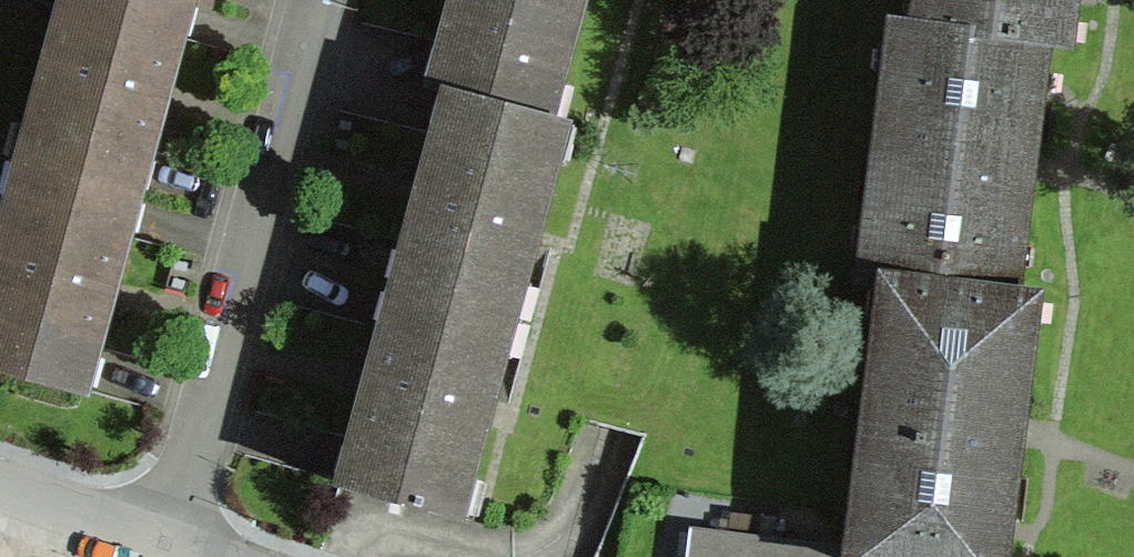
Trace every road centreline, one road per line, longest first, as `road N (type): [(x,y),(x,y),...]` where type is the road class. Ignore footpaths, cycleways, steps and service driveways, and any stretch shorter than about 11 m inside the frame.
road 1 (residential): [(320,0),(167,550)]
road 2 (residential): [(0,492),(167,550)]

